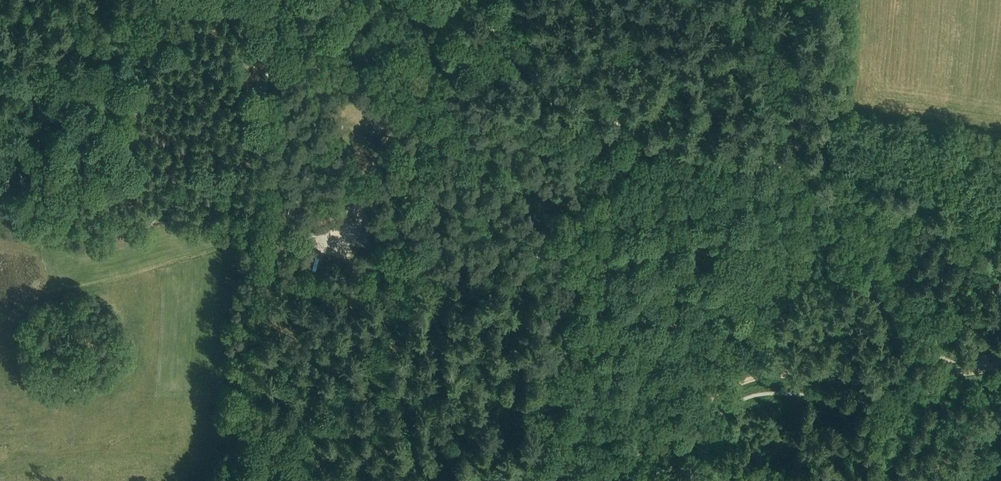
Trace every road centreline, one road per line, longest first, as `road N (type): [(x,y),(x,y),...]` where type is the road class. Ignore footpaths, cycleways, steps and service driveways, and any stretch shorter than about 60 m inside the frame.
road 1 (track): [(967,372),(918,345),(898,323),(831,202),(808,181),(578,116),(459,4)]
road 2 (track): [(253,239),(23,303),(0,317)]
road 3 (track): [(253,239),(234,480)]
road 4 (track): [(733,386),(773,374),(891,381),(967,372)]
road 5 (track): [(267,65),(253,239)]
road 6 (track): [(589,480),(733,386)]

